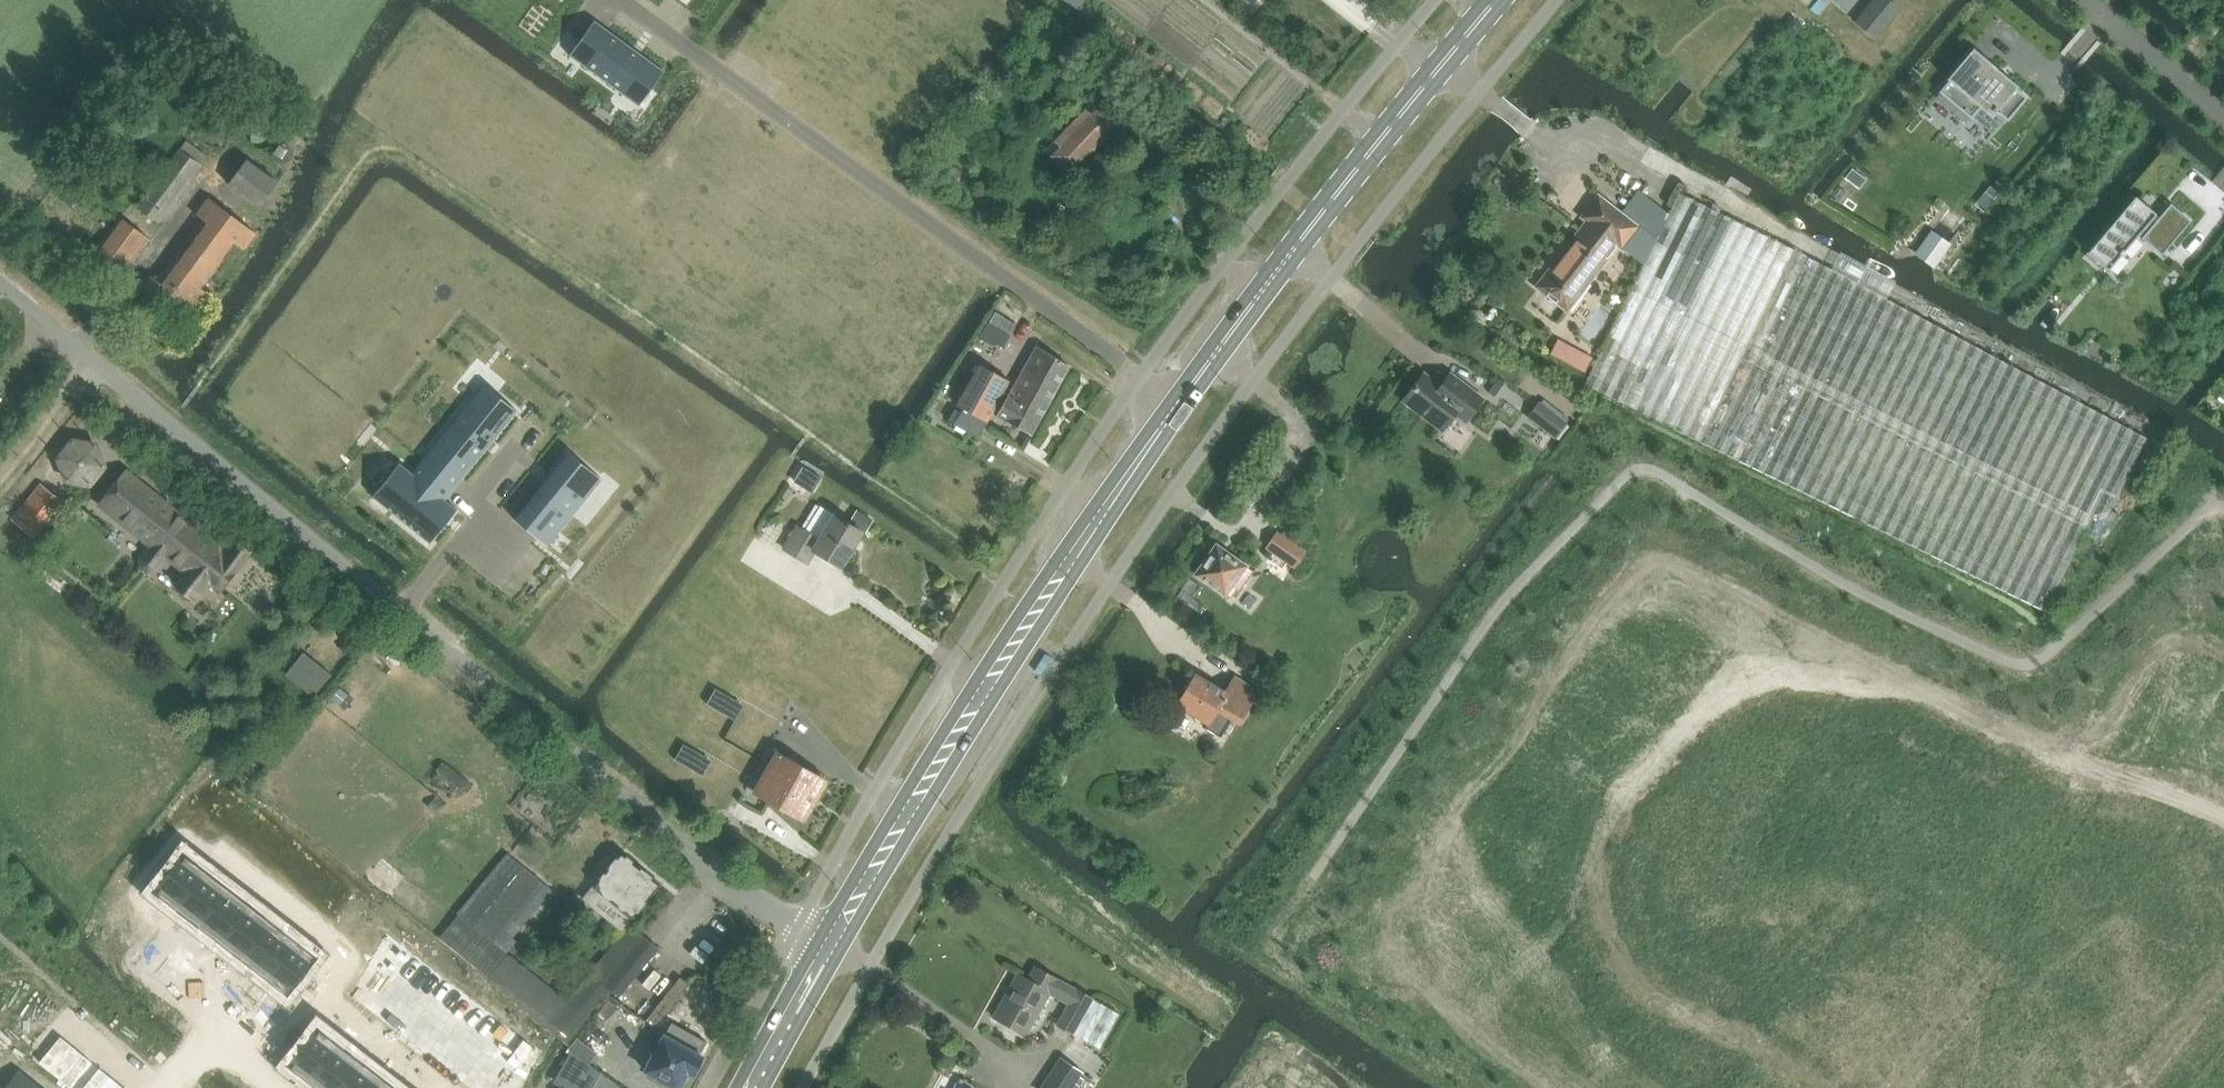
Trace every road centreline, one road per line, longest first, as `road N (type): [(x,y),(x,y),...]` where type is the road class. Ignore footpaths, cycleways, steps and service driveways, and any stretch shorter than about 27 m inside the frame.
road 1 (residential): [(1820,1087),(1798,1061),(1664,1006),(1627,980),(1590,904),(1619,794),(1724,689),(1805,673),(1909,687),(2078,780),(2196,790),(2223,808)]
road 2 (residential): [(1179,403),(622,0)]
road 3 (secondary): [(1179,403),(985,683),(824,938)]
road 4 (residential): [(824,938),(743,893),(404,612)]
road 5 (residential): [(404,612),(0,283)]
road 6 (secondary): [(1496,0),(1179,403)]
road 7 (residential): [(493,1087),(502,1073),(372,972)]
road 8 (residential): [(2223,114),(2090,0)]
road 9 (secondary): [(824,938),(744,1087)]
road 10 (residential): [(530,427),(472,501),(482,510),(459,540)]
road 11 (residential): [(2223,952),(2204,963),(2147,1060)]

